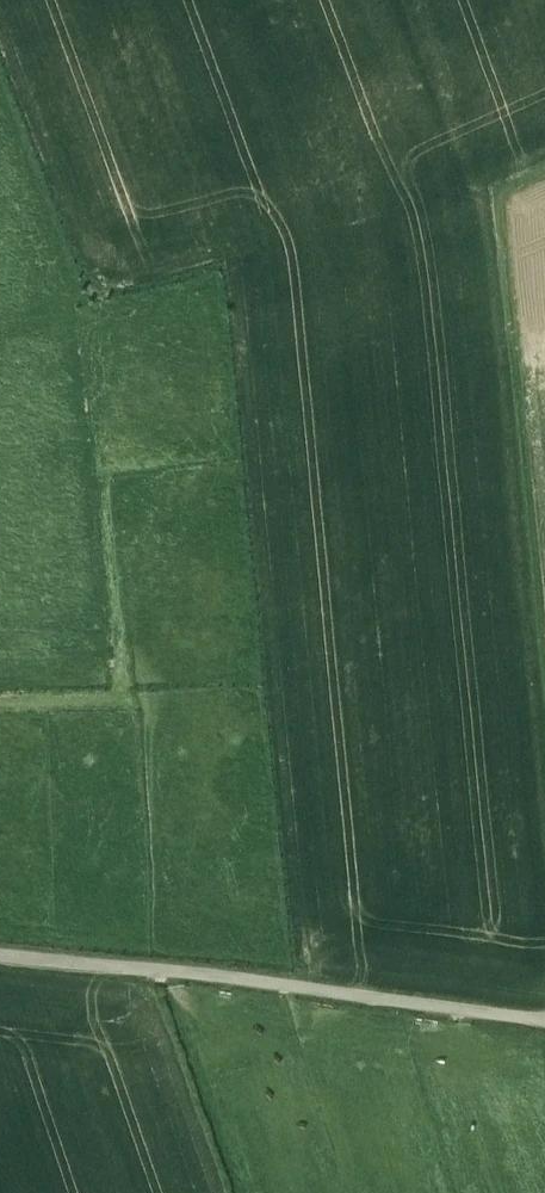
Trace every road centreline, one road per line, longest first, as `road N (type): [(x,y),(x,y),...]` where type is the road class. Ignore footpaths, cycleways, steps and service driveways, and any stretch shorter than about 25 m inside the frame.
road 1 (track): [(0,952),(544,1018)]
road 2 (track): [(544,622),(507,205),(544,187)]

